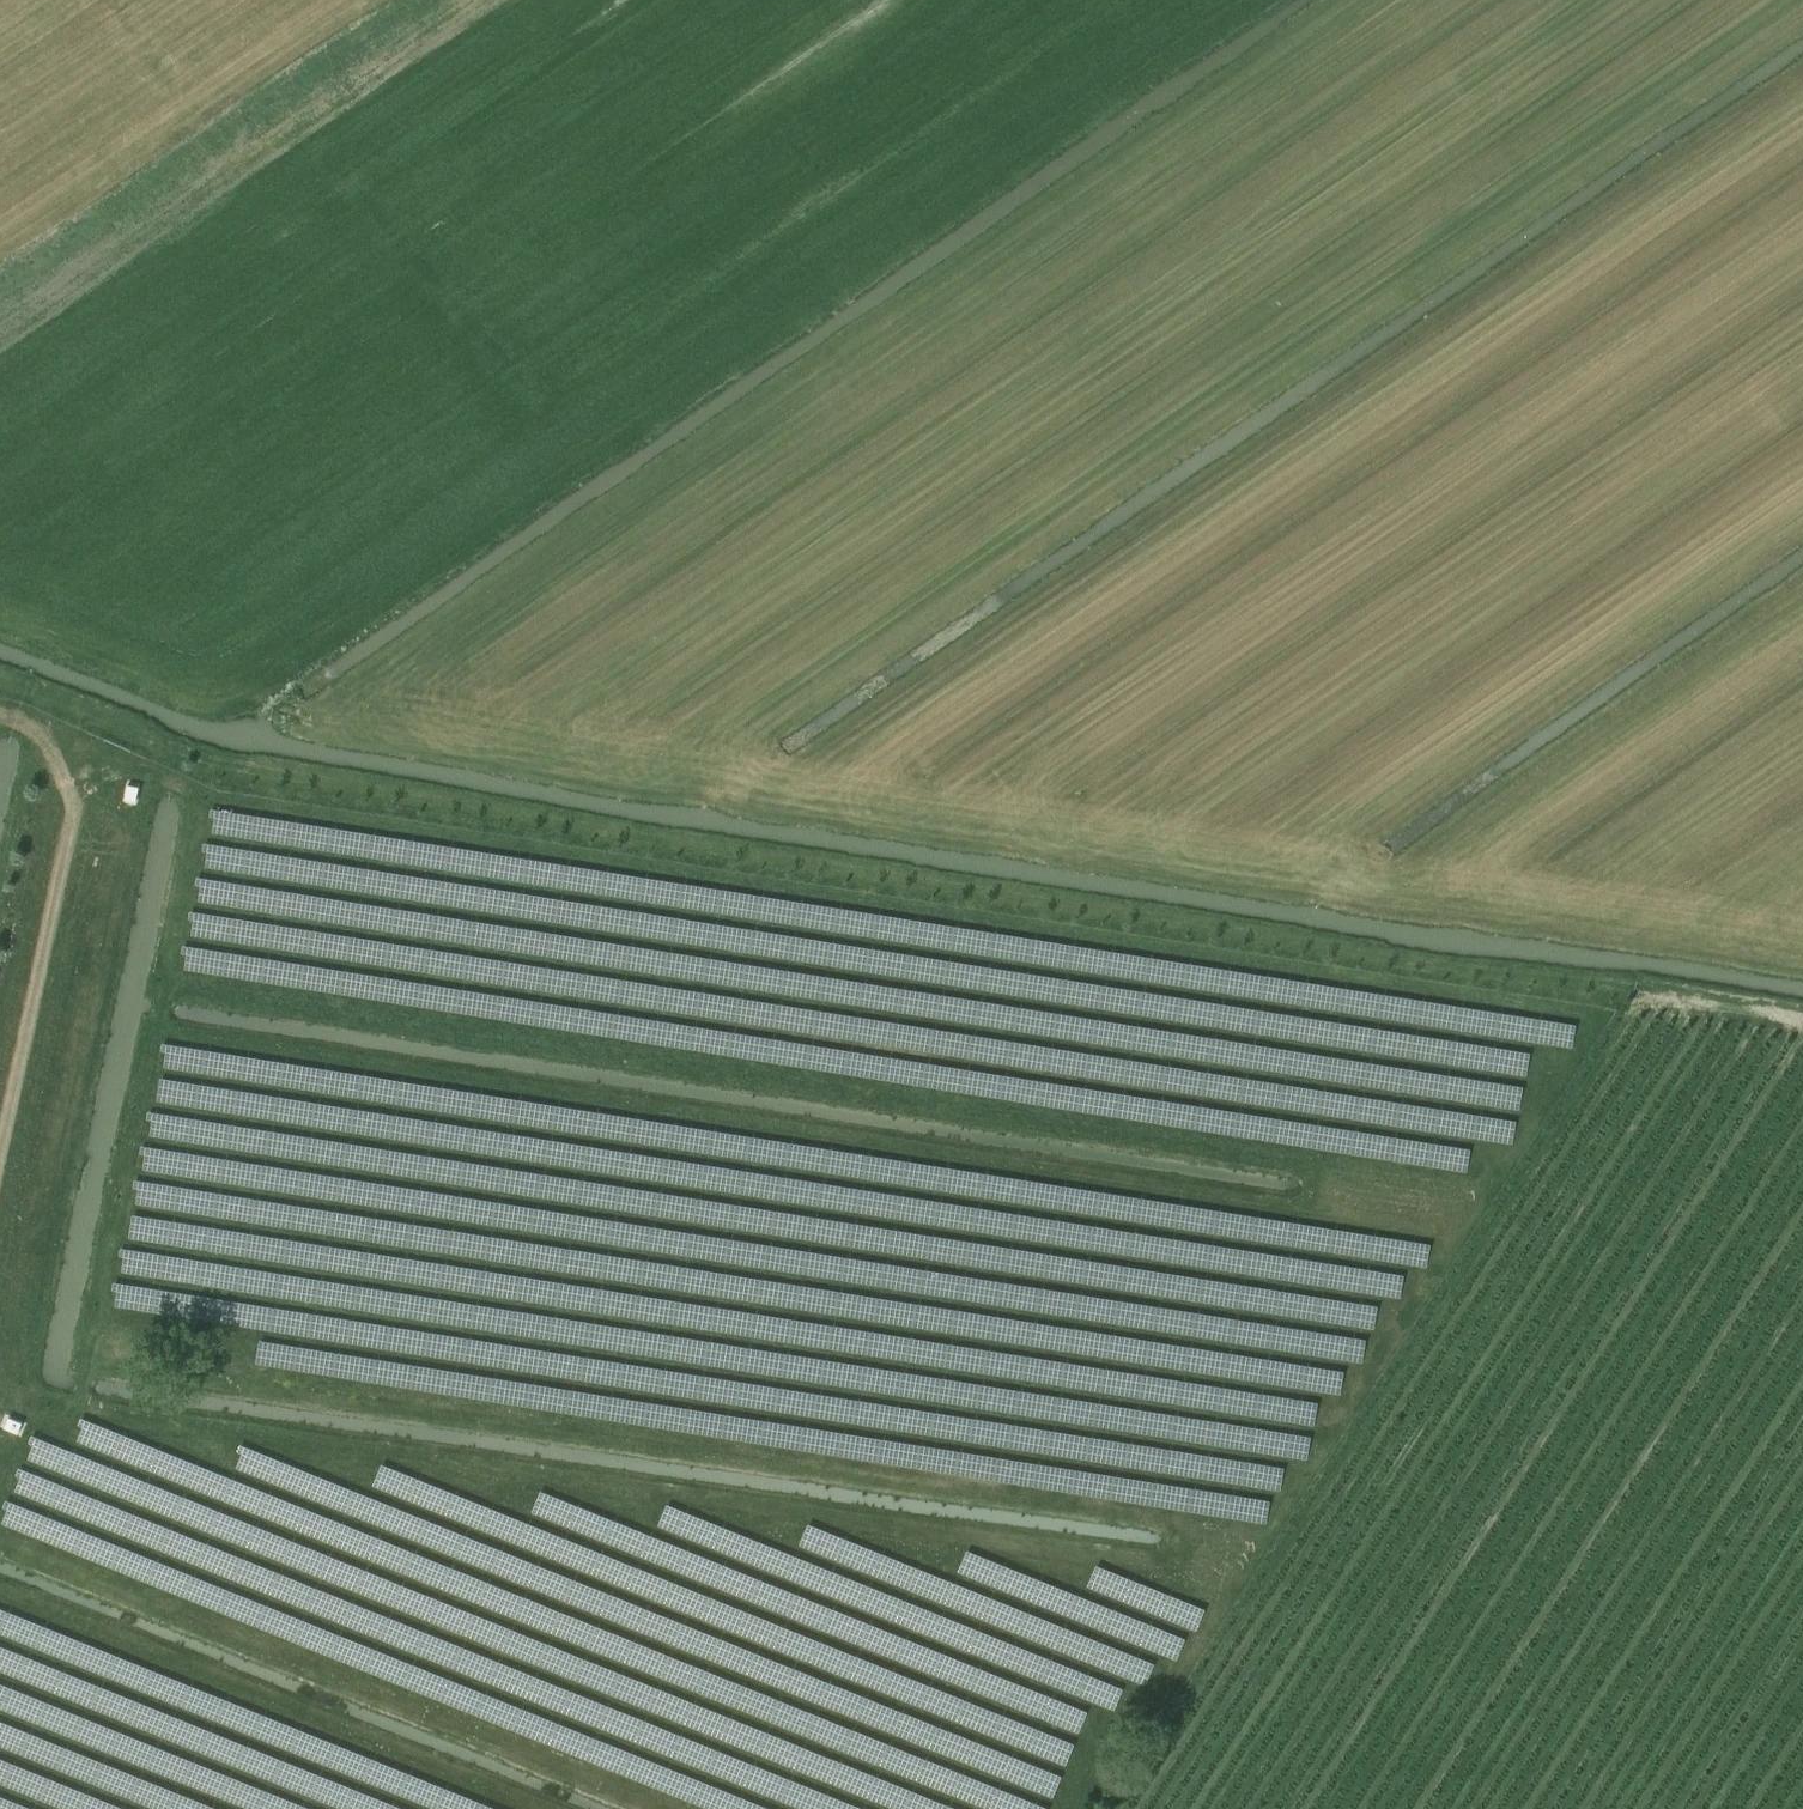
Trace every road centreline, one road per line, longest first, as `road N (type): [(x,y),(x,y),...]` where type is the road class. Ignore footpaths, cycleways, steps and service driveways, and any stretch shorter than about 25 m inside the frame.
road 1 (track): [(0,1160),(62,874)]

